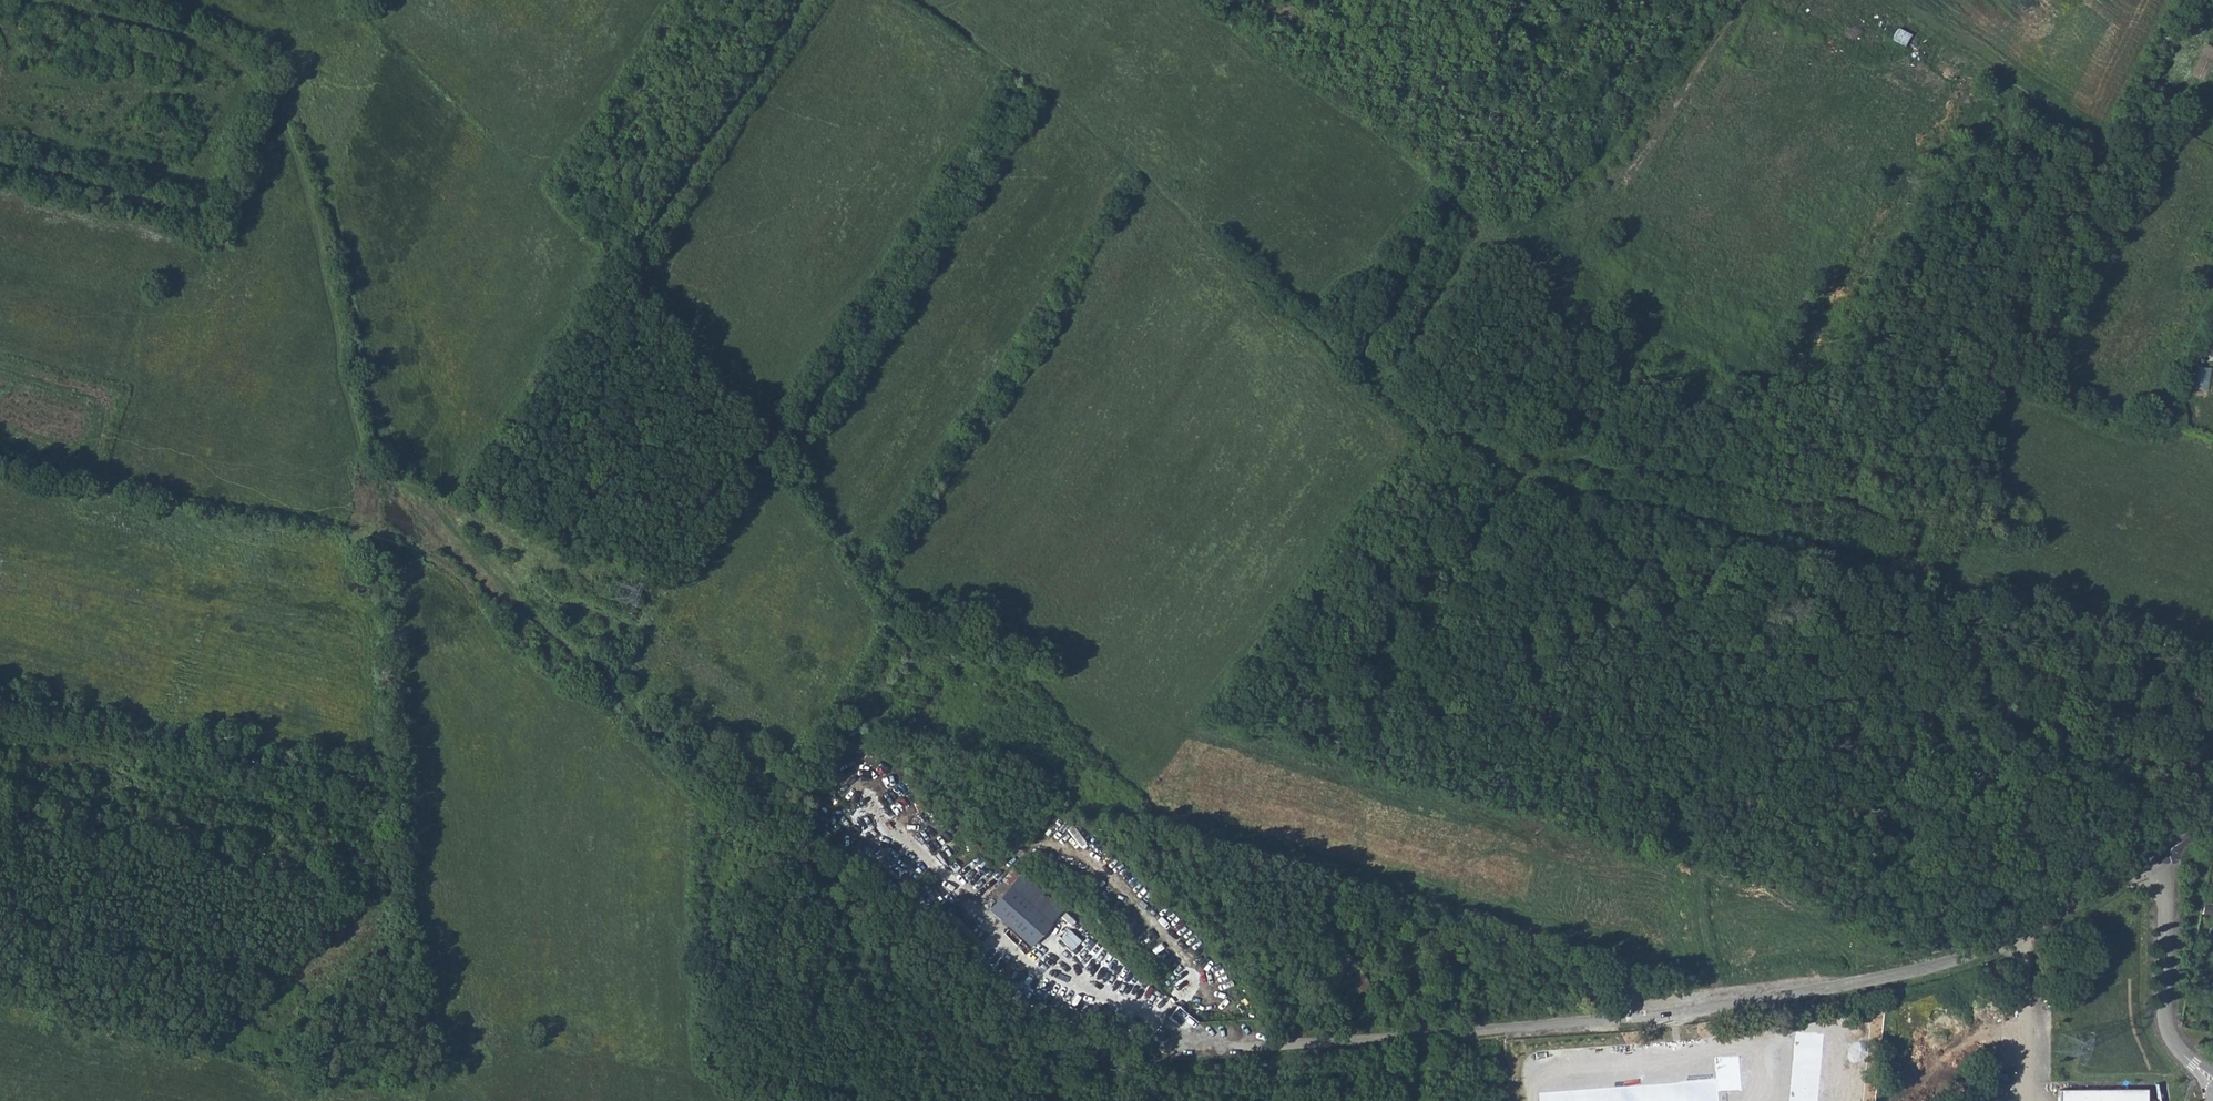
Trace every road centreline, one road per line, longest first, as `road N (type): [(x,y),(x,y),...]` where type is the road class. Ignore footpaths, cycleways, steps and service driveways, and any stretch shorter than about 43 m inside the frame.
road 1 (unclassified): [(2139,864),(1984,953),(1869,984),(1680,1015),(1159,1052)]
road 2 (residential): [(2212,1082),(2165,1023),(2164,900),(2139,864)]
road 3 (track): [(1620,194),(1746,0)]

